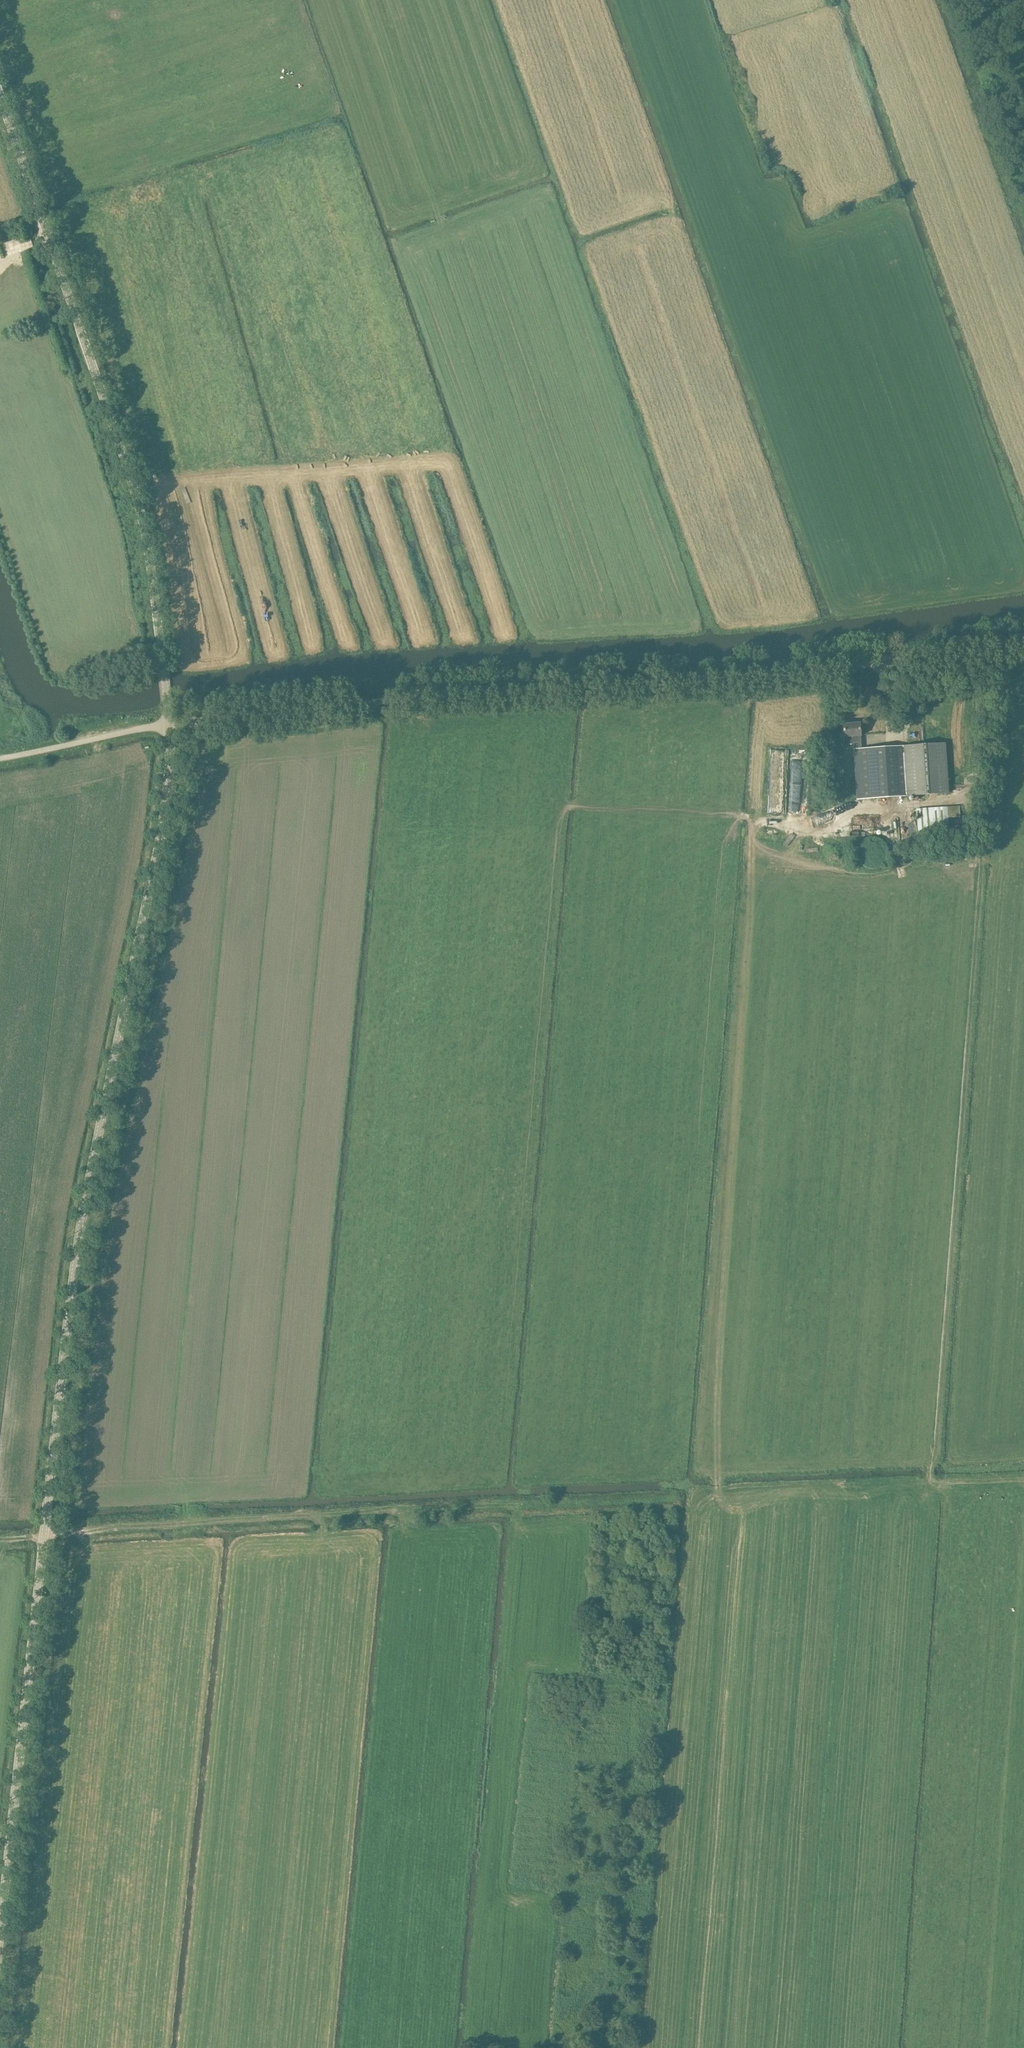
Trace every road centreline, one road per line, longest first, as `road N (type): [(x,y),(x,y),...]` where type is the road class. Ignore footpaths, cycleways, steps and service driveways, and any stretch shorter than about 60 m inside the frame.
road 1 (unclassified): [(0,1905),(75,1257),(157,857),(168,723)]
road 2 (unclassified): [(168,723),(843,670),(1023,640)]
road 3 (unclassified): [(164,677),(154,582),(127,471),(0,92)]
road 4 (track): [(905,807),(746,818),(556,802),(561,726),(421,734),(423,703)]
road 5 (track): [(43,1535),(515,1507)]
road 6 (unclassified): [(0,758),(168,723)]
road 7 (track): [(515,1507),(670,1499)]

